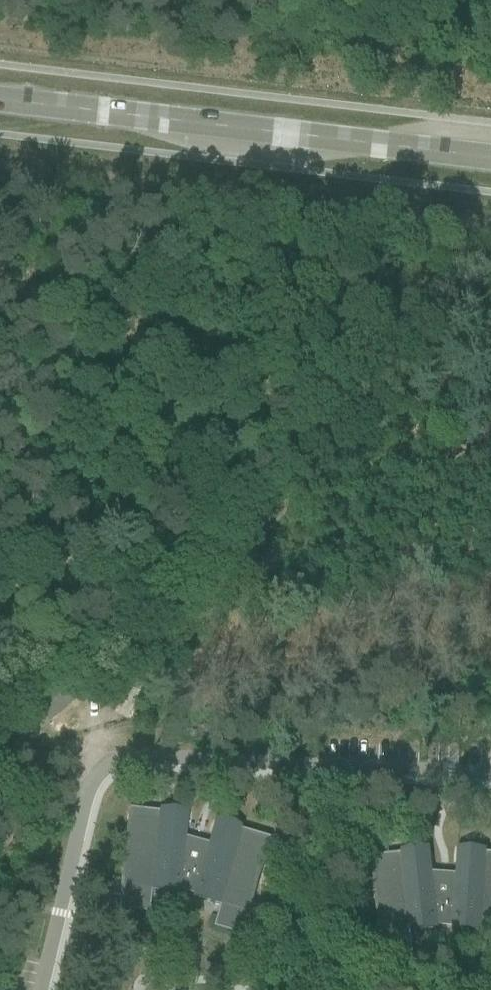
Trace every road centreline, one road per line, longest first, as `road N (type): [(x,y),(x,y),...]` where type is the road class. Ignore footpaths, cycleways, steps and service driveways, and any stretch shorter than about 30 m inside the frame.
road 1 (track): [(0,743),(125,683),(231,562),(451,271)]
road 2 (residential): [(490,772),(135,755),(107,763),(85,788),(39,989)]
road 3 (primary): [(490,159),(0,103)]

